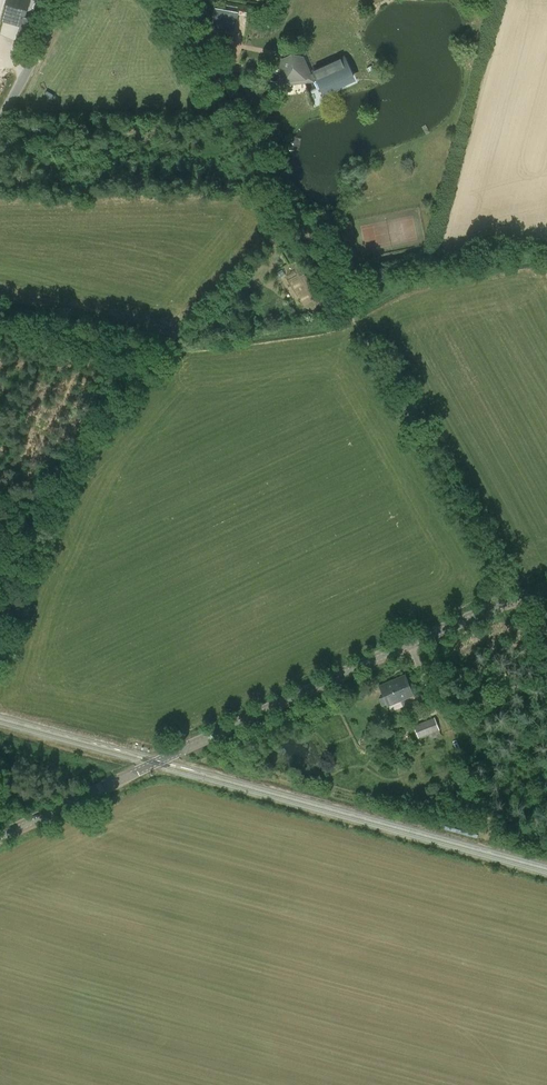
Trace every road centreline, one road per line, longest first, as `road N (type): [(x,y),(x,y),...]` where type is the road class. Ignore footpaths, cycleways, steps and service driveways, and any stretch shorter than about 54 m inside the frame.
road 1 (tertiary): [(0,837),(546,586)]
road 2 (unclassified): [(0,125),(64,0)]

